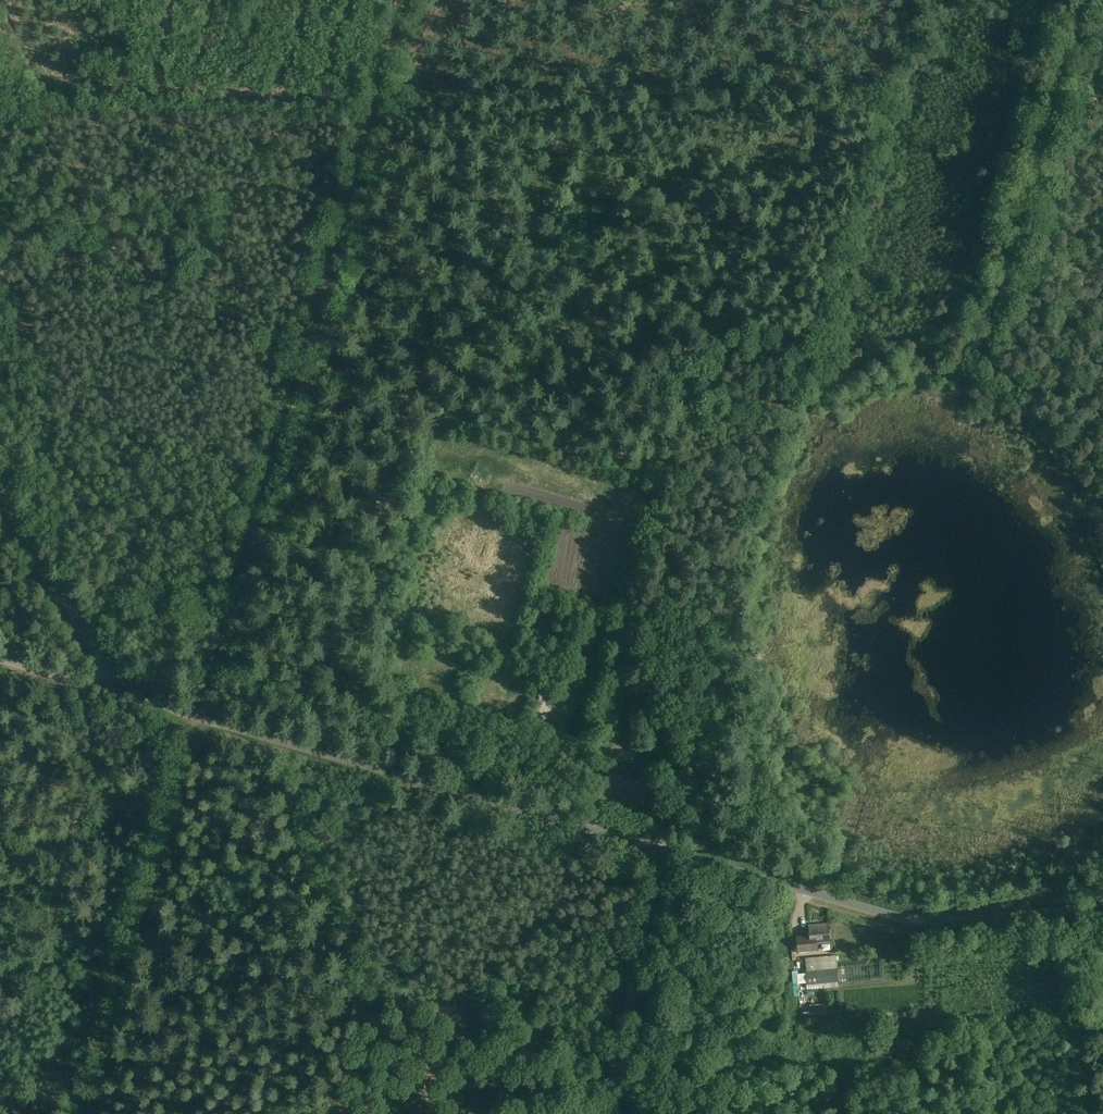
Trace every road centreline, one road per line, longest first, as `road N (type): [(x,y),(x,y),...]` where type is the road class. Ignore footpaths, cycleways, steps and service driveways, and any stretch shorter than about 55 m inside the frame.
road 1 (unclassified): [(664,850),(203,717),(119,675)]
road 2 (track): [(292,379),(396,393),(449,386),(543,391),(572,397),(699,461),(750,469)]
road 3 (unclassified): [(1102,907),(905,919),(664,850)]
road 4 (track): [(89,1113),(203,717)]
road 5 (track): [(399,0),(292,379)]
road 6 (track): [(1075,0),(967,372)]
road 7 (track): [(292,379),(203,717)]
road 8 (track): [(522,809),(593,522)]
road 9 (track): [(617,1113),(614,1073),(653,892)]
road 10 (unclassified): [(119,675),(0,503)]
road 11 (track): [(464,1113),(614,1073)]
road 12 (unclassified): [(119,675),(74,680),(0,661)]

